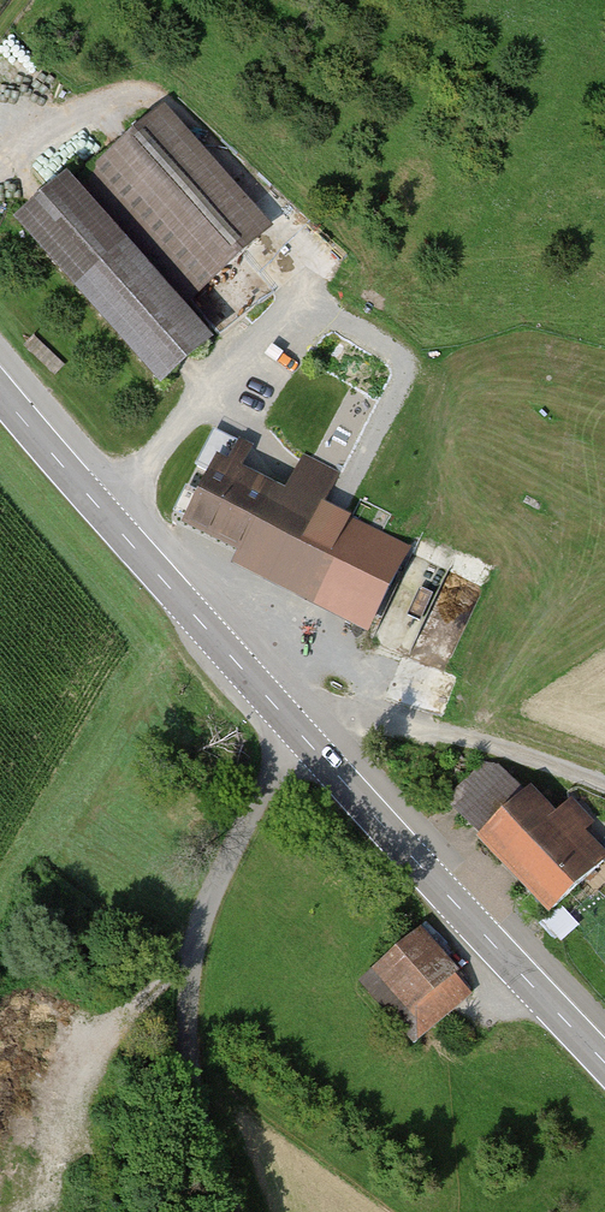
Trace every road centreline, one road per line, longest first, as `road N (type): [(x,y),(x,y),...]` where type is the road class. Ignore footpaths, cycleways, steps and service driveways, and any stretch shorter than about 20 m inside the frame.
road 1 (tertiary): [(604,1063),(271,702),(0,392)]
road 2 (track): [(304,738),(271,774),(221,876),(188,994),(191,1082),(234,1211)]
road 3 (track): [(304,738),(325,719),(358,717),(604,786)]
road 4 (track): [(194,960),(148,994),(82,1068),(71,1114)]

